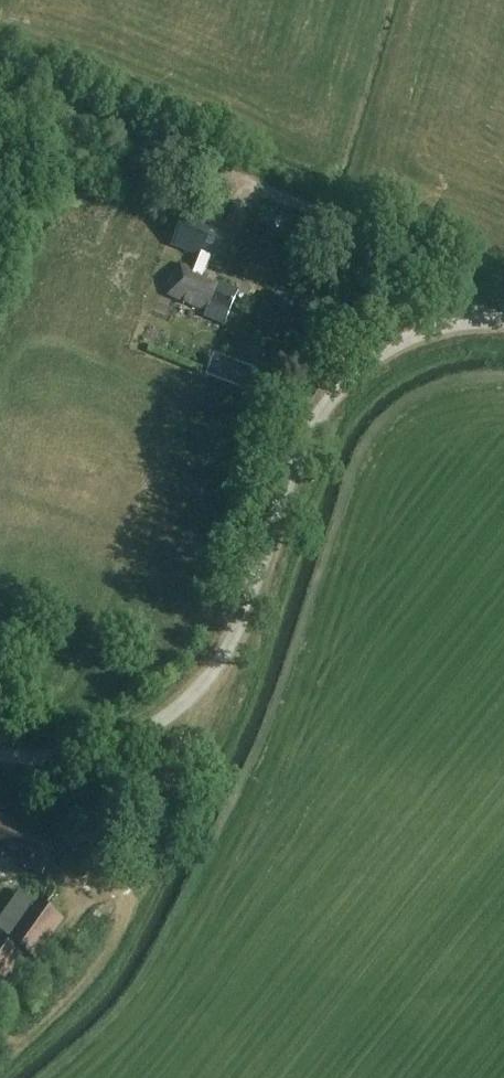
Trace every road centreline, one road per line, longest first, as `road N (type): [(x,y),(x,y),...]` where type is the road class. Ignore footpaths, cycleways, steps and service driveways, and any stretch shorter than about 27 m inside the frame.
road 1 (unclassified): [(0,753),(72,754),(113,742),(182,703),(229,643),(299,451),(330,399),(402,341),(459,323),(503,320)]
road 2 (track): [(478,320),(456,282),(340,223),(0,90)]

